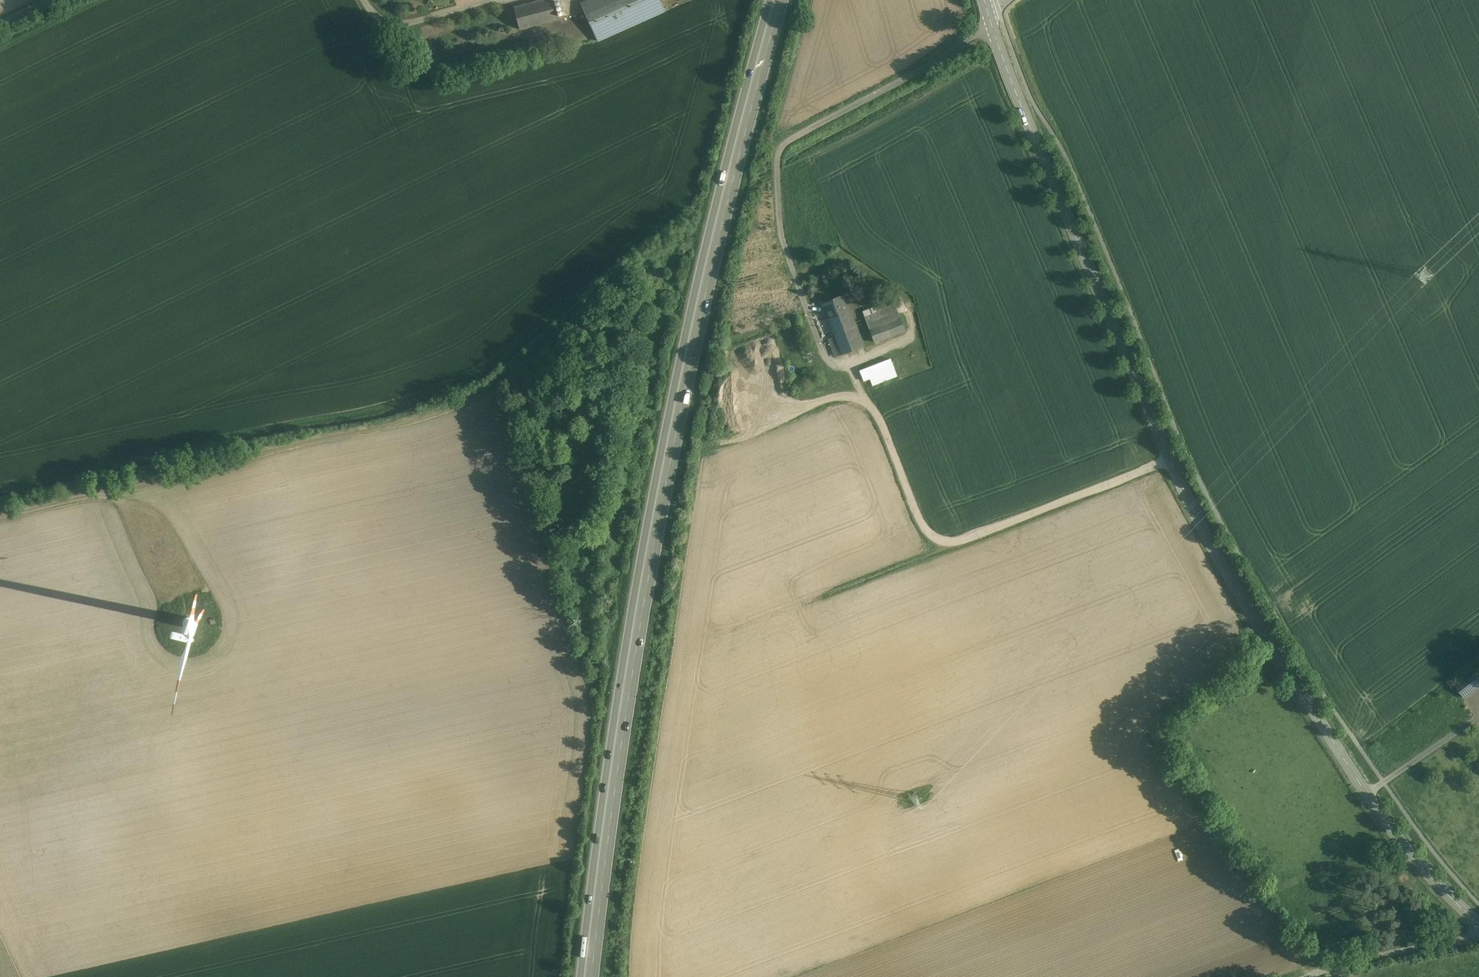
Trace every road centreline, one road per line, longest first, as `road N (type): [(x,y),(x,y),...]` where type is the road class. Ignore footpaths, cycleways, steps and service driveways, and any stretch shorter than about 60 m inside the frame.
road 1 (tertiary): [(989,12),(1027,119),(1219,558),(1367,794),(1423,871),(1478,922)]
road 2 (trunk): [(777,0),(672,430),(617,742),(589,976)]
road 3 (track): [(849,364),(920,521),(940,540),(968,538),(1171,460)]
road 4 (unclassified): [(1478,938),(1306,976)]
road 5 (track): [(863,399),(835,396),(774,415),(753,349)]

